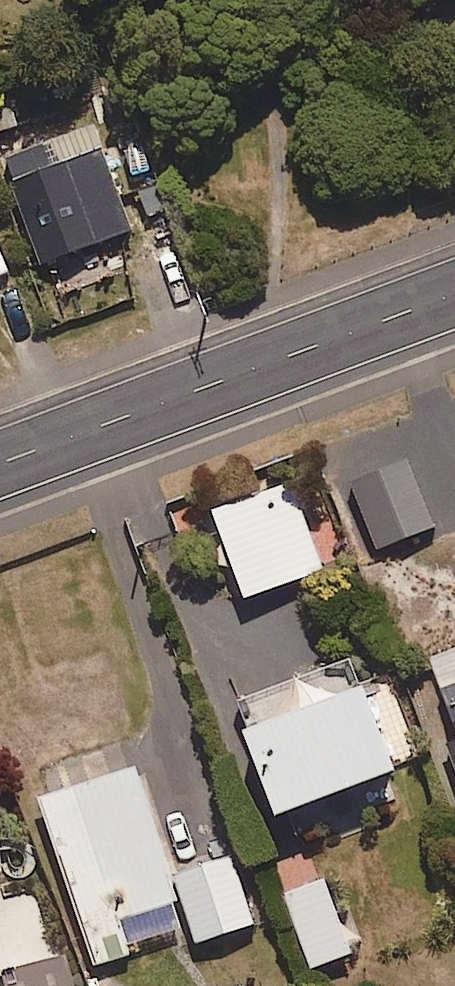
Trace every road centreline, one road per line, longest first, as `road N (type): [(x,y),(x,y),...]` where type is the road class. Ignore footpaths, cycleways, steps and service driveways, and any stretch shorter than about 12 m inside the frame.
road 1 (secondary): [(454,291),(0,462)]

